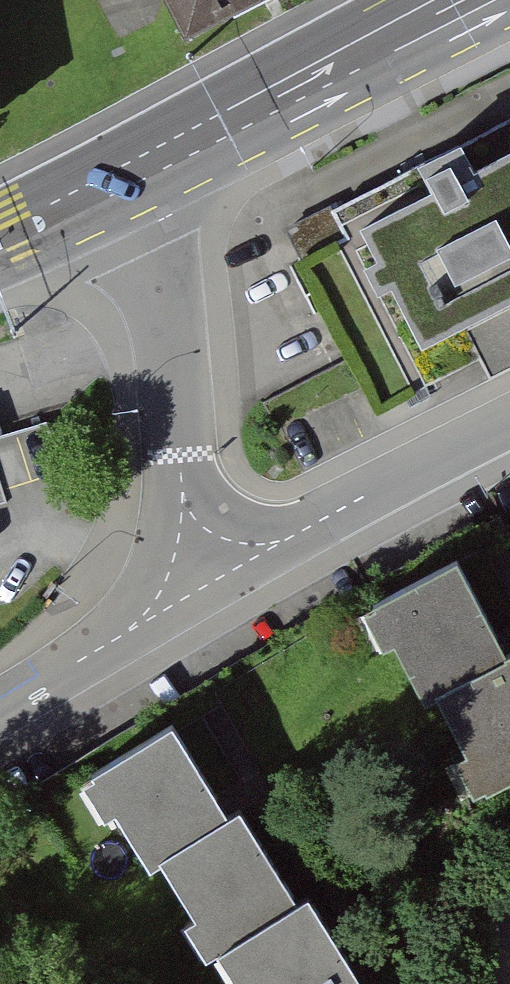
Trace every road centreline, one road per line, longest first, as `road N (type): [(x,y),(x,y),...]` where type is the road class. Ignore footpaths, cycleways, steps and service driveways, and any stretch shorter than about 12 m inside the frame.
road 1 (secondary): [(474,0),(115,182)]
road 2 (residential): [(200,559),(184,508),(169,320),(115,182)]
road 3 (residential): [(200,559),(273,544),(509,427)]
road 4 (residential): [(0,709),(121,635),(200,559)]
road 5 (secondary): [(115,182),(0,239)]

